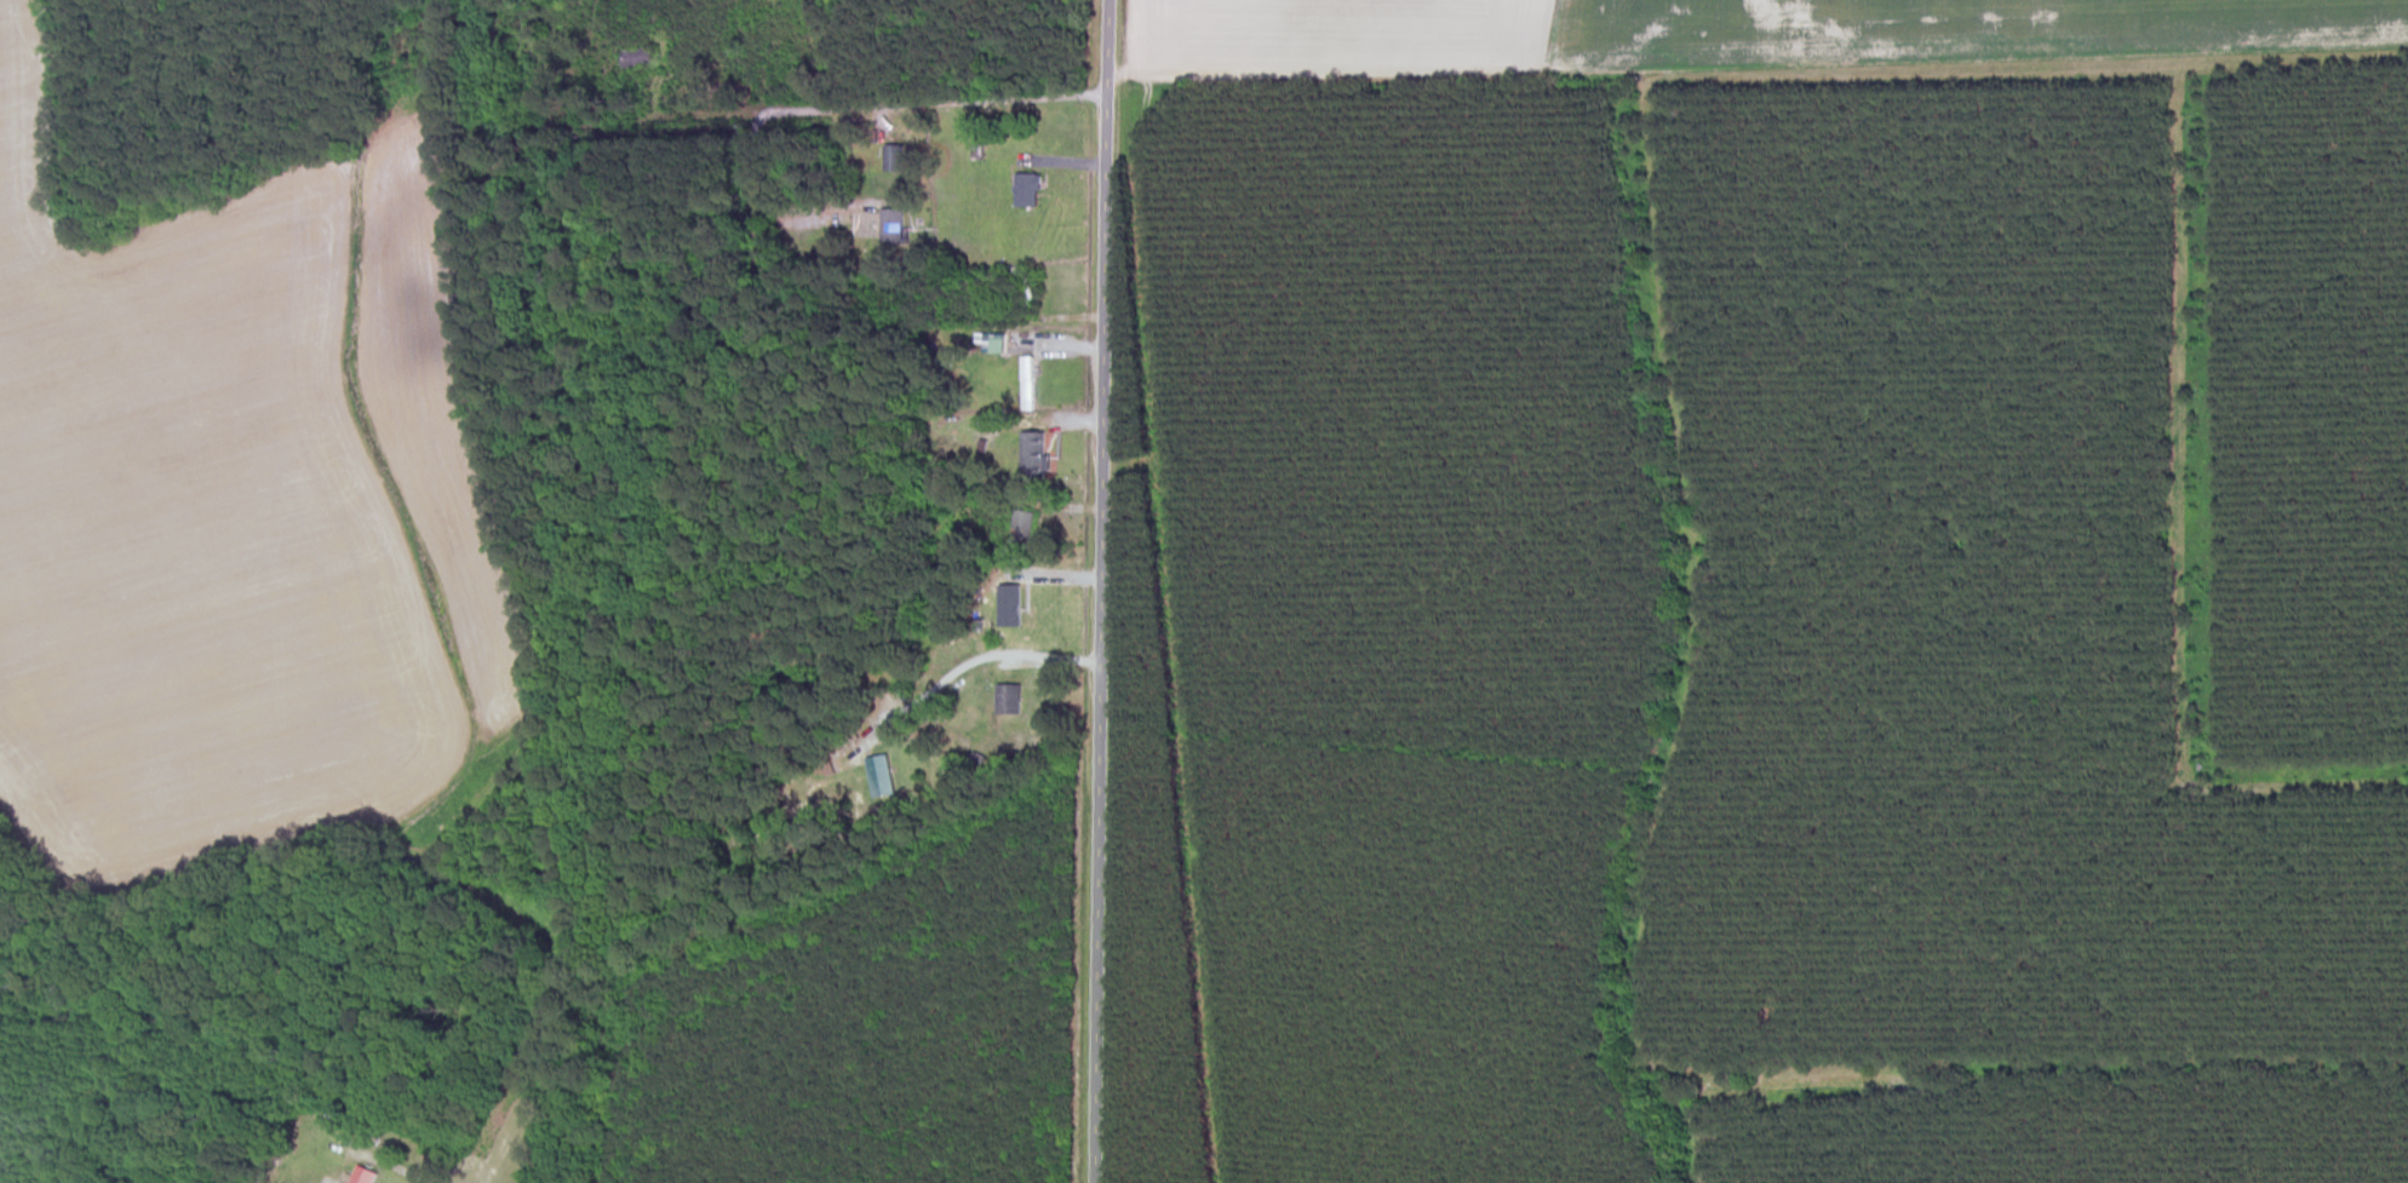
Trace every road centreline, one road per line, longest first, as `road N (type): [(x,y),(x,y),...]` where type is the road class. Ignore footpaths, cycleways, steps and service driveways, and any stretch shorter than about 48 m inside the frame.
road 1 (residential): [(1096,1182),(1113,0)]
road 2 (residential): [(1111,96),(603,125)]

